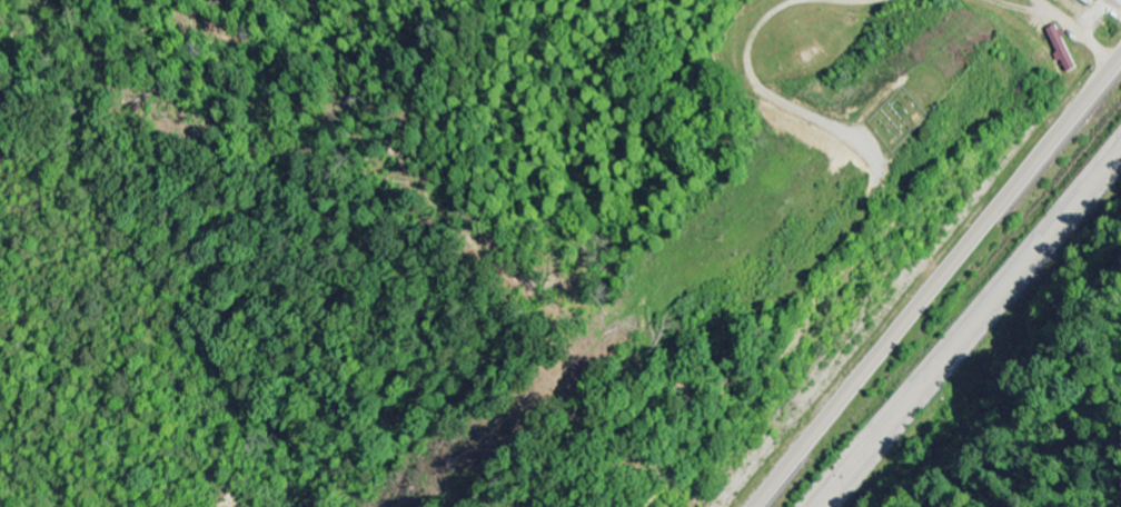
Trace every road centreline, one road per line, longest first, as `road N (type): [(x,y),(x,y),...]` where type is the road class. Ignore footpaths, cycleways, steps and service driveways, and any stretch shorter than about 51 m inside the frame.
road 1 (secondary): [(752,506),(1120,56)]
road 2 (residential): [(818,506),(1120,152)]
road 3 (residential): [(801,0),(773,13),(755,34),(753,77),(767,93),(872,145)]
road 4 (residential): [(1115,63),(1061,20),(994,0)]

